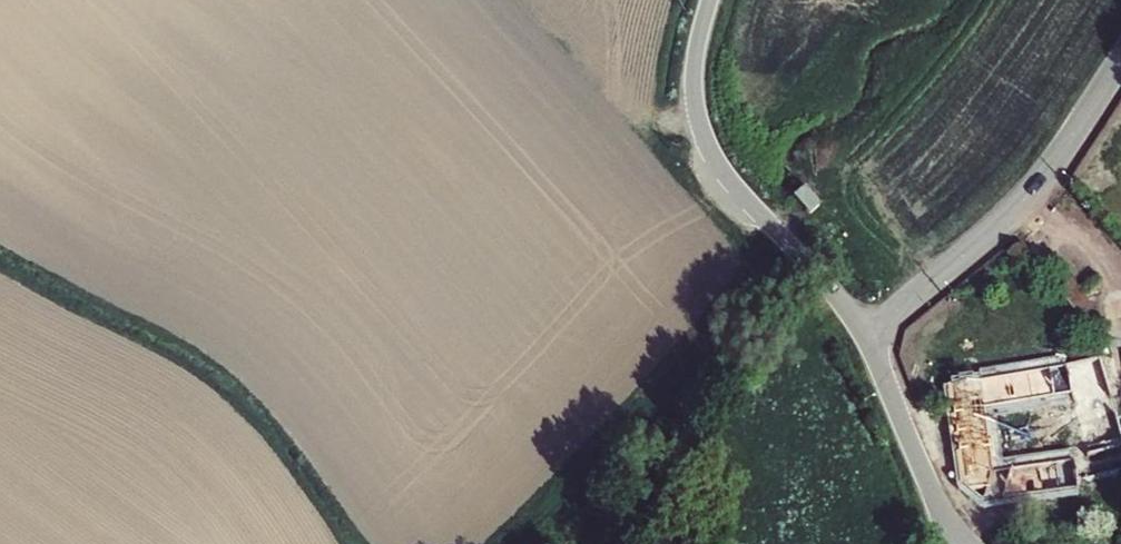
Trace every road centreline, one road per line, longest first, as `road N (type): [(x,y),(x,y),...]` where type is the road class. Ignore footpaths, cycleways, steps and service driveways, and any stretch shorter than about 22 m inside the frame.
road 1 (residential): [(864,333),(707,141),(694,79),(709,0)]
road 2 (residential): [(1120,59),(1042,178),(864,333)]
road 3 (residential): [(955,529),(864,333)]

